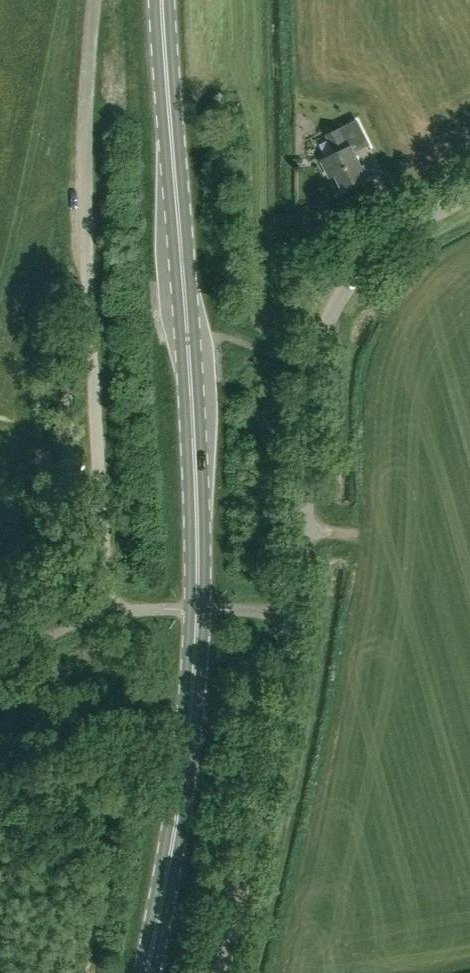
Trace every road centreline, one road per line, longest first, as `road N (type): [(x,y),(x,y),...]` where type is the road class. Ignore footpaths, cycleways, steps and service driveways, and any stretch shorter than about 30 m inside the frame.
road 1 (unclassified): [(197,610),(114,608),(87,250),(85,89),(94,0)]
road 2 (primary): [(197,610),(189,345),(162,0)]
road 3 (unclassified): [(292,615),(313,360),(326,322),(371,254),(469,196)]
road 4 (primary): [(148,972),(172,855),(197,610)]
road 5 (unclassified): [(218,972),(292,615)]

